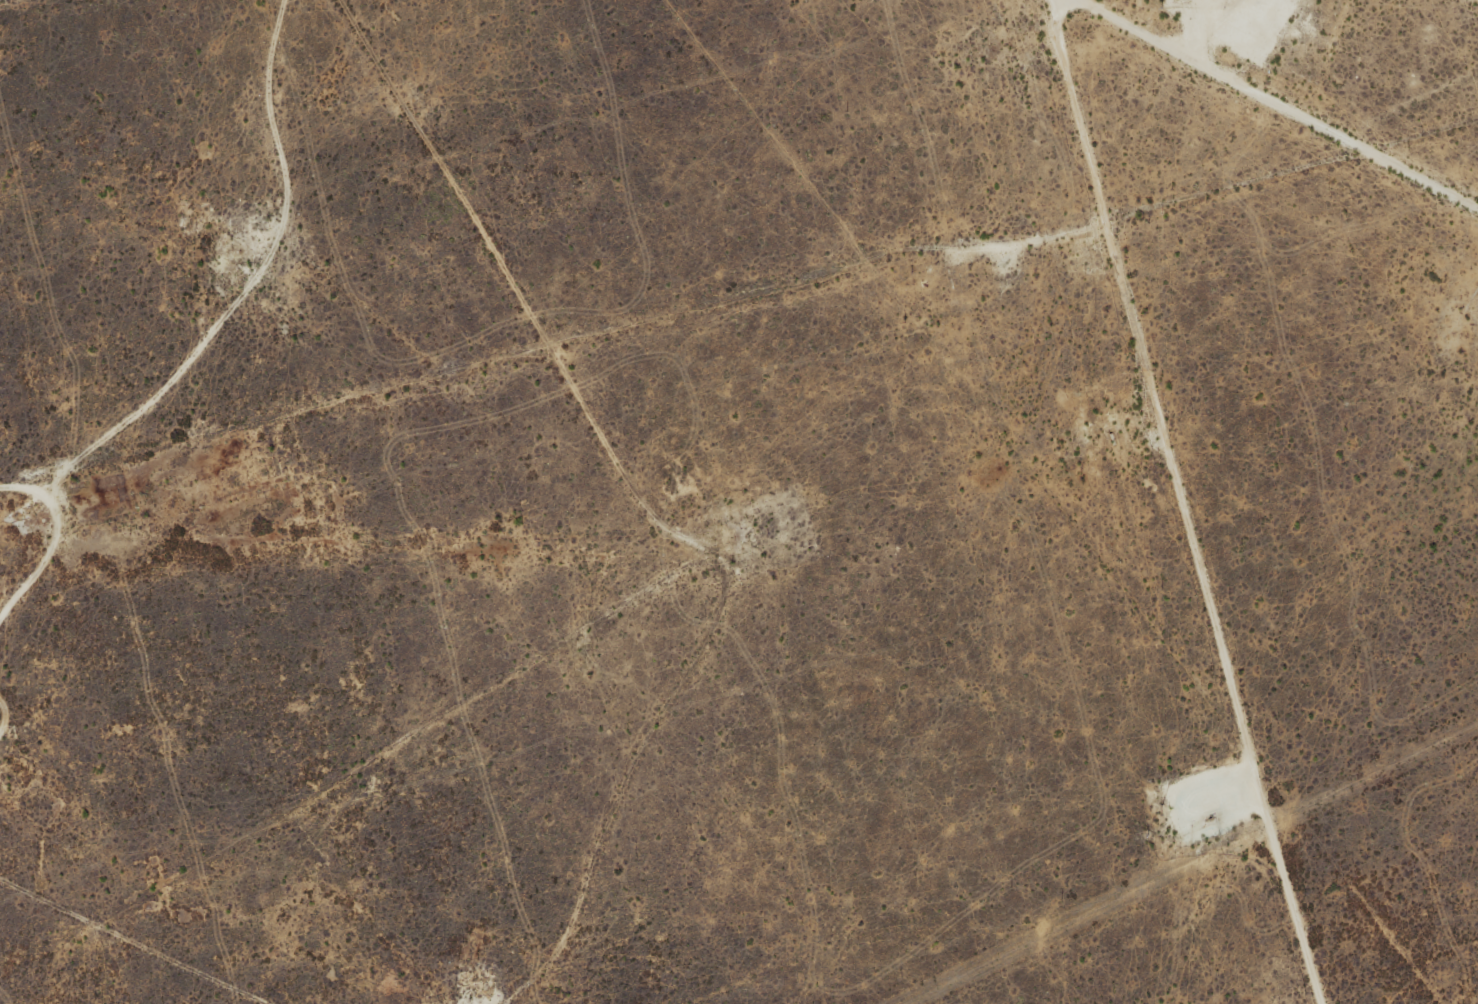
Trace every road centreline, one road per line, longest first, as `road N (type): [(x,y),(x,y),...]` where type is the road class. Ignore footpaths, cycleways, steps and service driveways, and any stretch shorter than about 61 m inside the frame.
road 1 (track): [(1477,184),(1123,0)]

